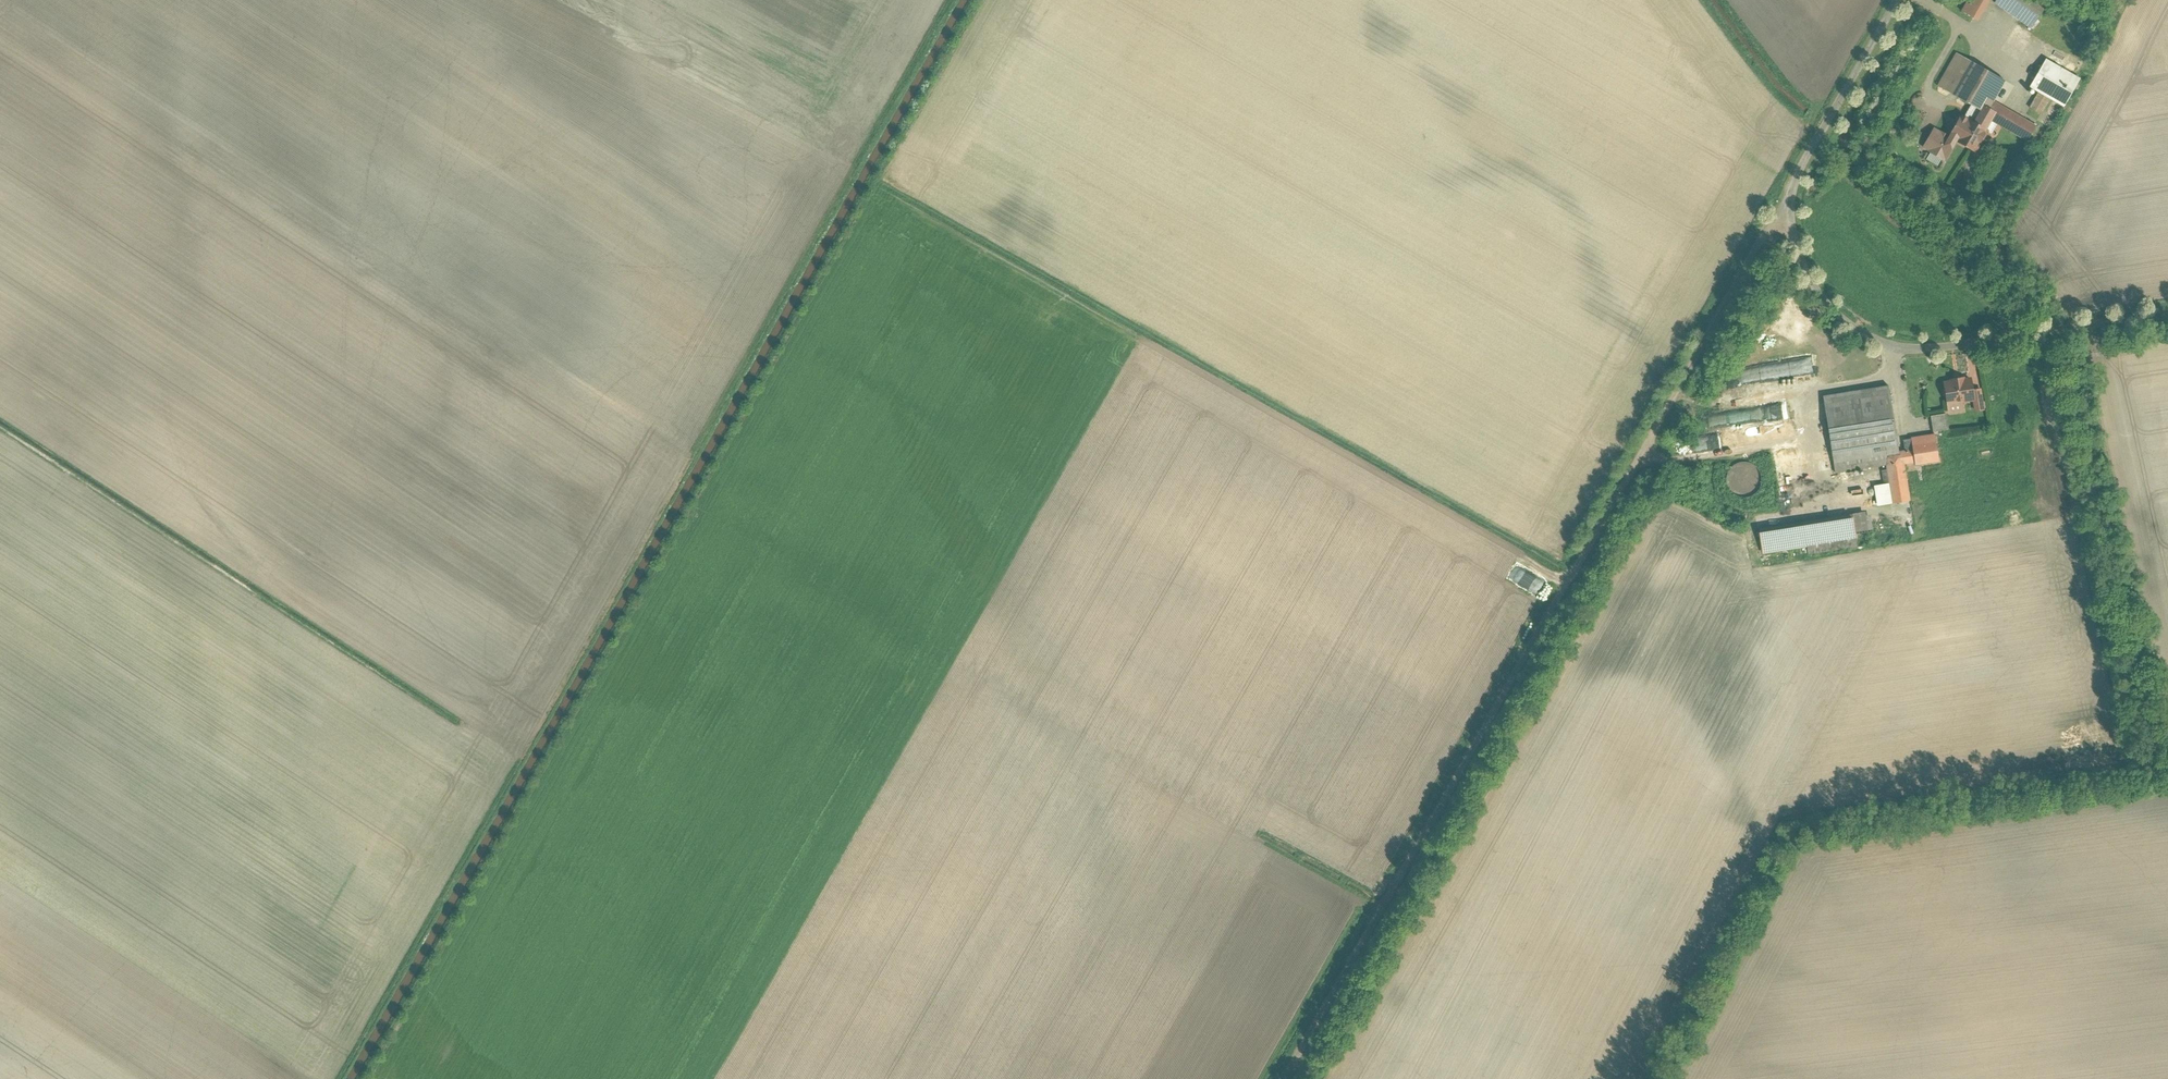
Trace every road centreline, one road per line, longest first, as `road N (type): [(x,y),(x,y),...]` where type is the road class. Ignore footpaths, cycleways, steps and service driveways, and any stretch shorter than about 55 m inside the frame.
road 1 (unclassified): [(1900,0),(1786,200),(1799,267),(1835,321),(1881,350),(1953,351),(2167,317)]

